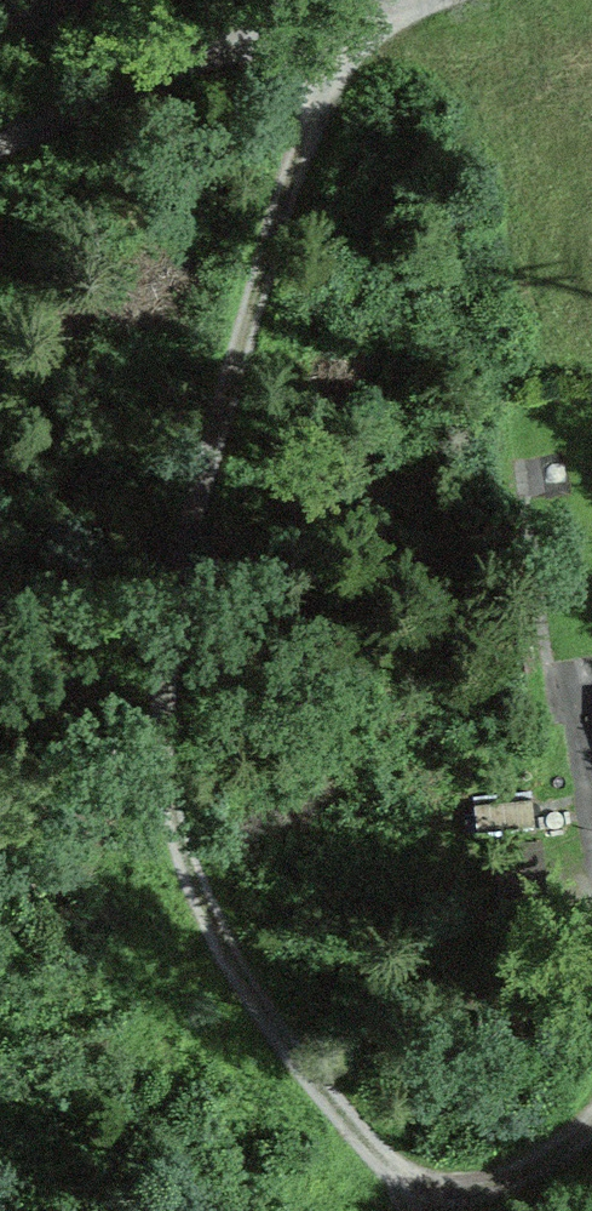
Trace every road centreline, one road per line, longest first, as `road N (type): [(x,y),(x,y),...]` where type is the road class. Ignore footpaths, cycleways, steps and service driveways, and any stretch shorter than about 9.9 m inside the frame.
road 1 (track): [(471,1210),(478,1188),(443,1188),(386,1163),(287,1046),(220,938),(174,819),(177,659),(310,263),(364,22)]
road 2 (track): [(0,159),(424,0)]
road 3 (track): [(591,1124),(542,1164),(478,1188)]

